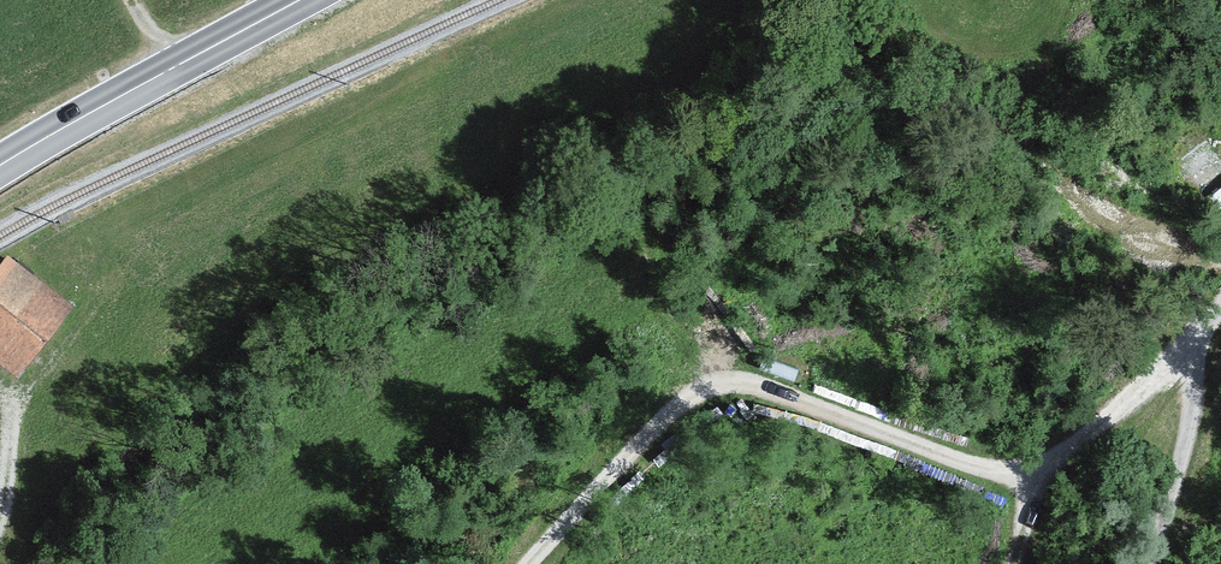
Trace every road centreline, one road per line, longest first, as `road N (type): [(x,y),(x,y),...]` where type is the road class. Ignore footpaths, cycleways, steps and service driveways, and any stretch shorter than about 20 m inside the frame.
road 1 (track): [(1220,309),(1137,391),(1030,472),(978,467),(747,384),(708,387),(687,397),(526,563)]
road 2 (secondary): [(0,170),(106,100),(299,0)]
road 3 (track): [(1141,563),(1184,460),(1195,382),(1220,319)]
road 4 (track): [(0,523),(12,395)]

